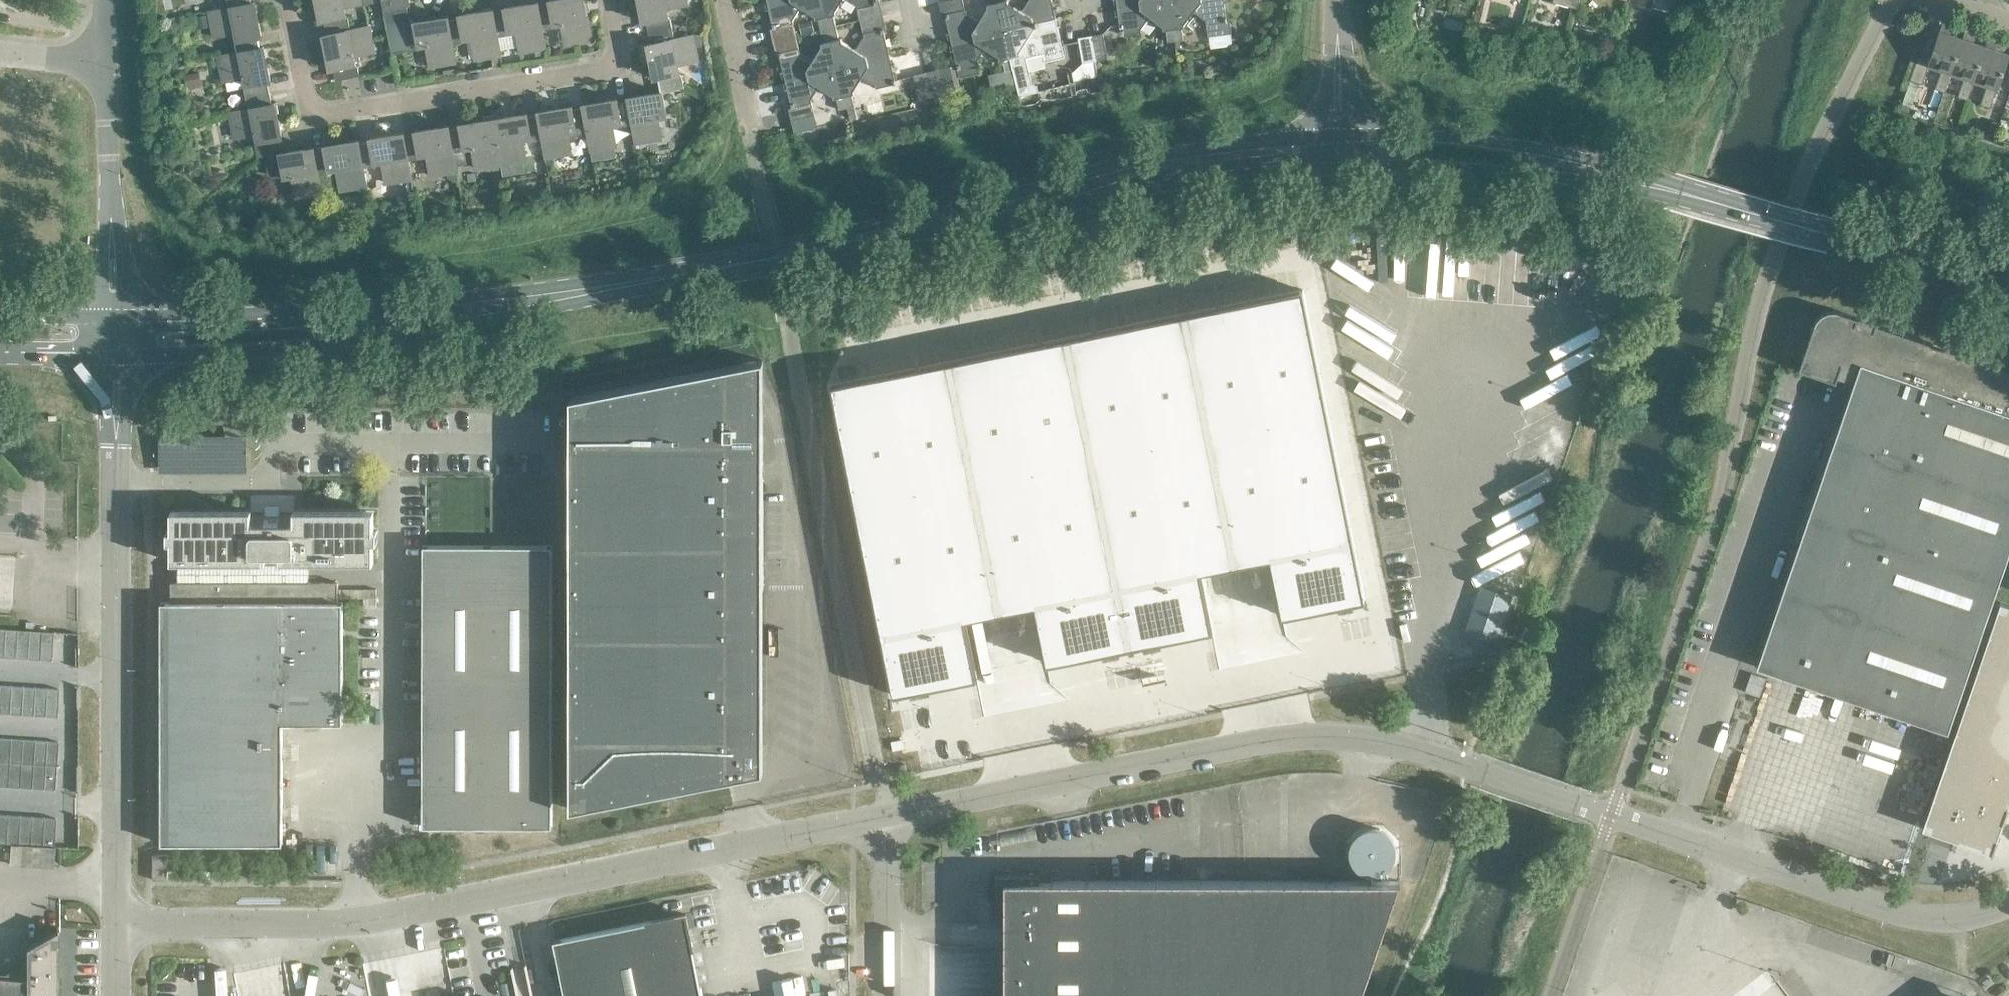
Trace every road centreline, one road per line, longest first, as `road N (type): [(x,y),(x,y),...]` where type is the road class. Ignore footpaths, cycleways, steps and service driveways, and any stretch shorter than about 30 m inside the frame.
road 1 (unclassified): [(117,925),(357,924),(503,900),(883,816)]
road 2 (unclassified): [(883,816),(1302,736),(1422,750),(1488,772)]
road 3 (residential): [(606,0),(617,66),(330,114),(305,100),(284,0)]
road 4 (unclassified): [(117,925),(114,442)]
road 5 (secondary): [(128,356),(381,337),(499,317),(600,288)]
road 6 (secondary): [(600,288),(369,311),(130,319)]
road 7 (unclassified): [(1573,802),(1899,912),(1956,921),(2008,903)]
road 8 (secondary): [(2008,289),(1606,173)]
road 9 (secondary): [(964,216),(1038,211),(1178,182),(1341,169)]
road 10 (secondary): [(1327,135),(1178,153),(999,198),(964,216)]
road 11 (secondary): [(600,288),(964,216)]
road 12 (secondary): [(1341,169),(1606,173)]
road 13 (secondary): [(1606,173),(1488,141),(1354,132)]
road 14 (unclassified): [(884,995),(883,816)]
road 15 (tertiary): [(113,238),(103,66)]
road 16 (residential): [(750,125),(723,0)]

